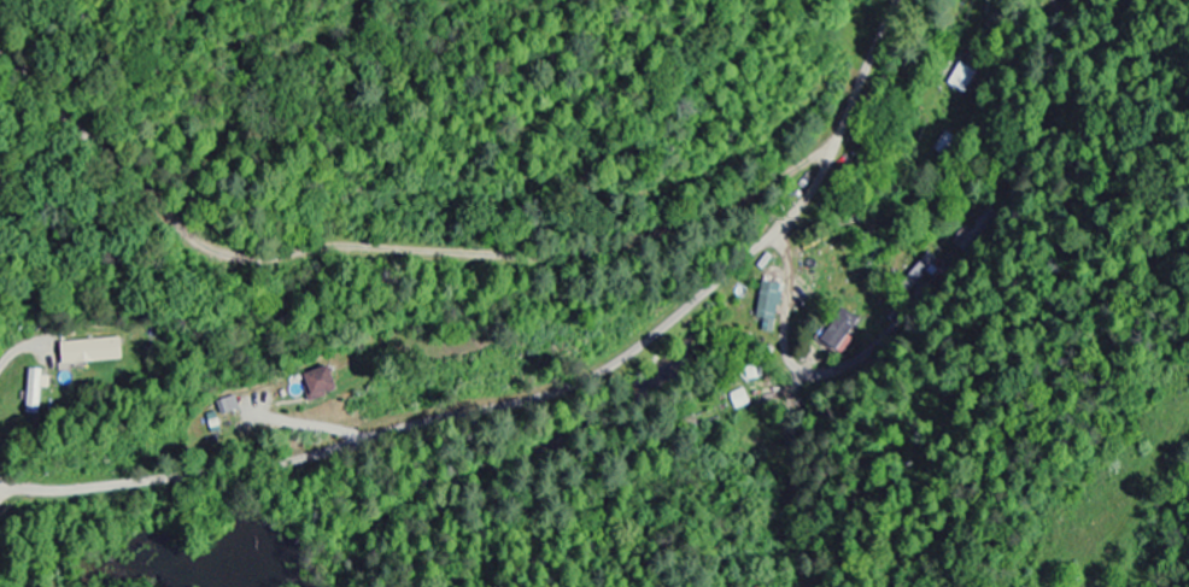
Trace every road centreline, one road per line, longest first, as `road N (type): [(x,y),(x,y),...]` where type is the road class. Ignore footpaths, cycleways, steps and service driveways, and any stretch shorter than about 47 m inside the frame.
road 1 (residential): [(895,0),(825,169),(793,215),(673,321),(597,374),(556,392),(282,463),(68,491),(0,486)]
road 2 (residential): [(828,160),(809,160),(749,200),(594,258),(346,247),(251,258),(171,212),(23,71)]

